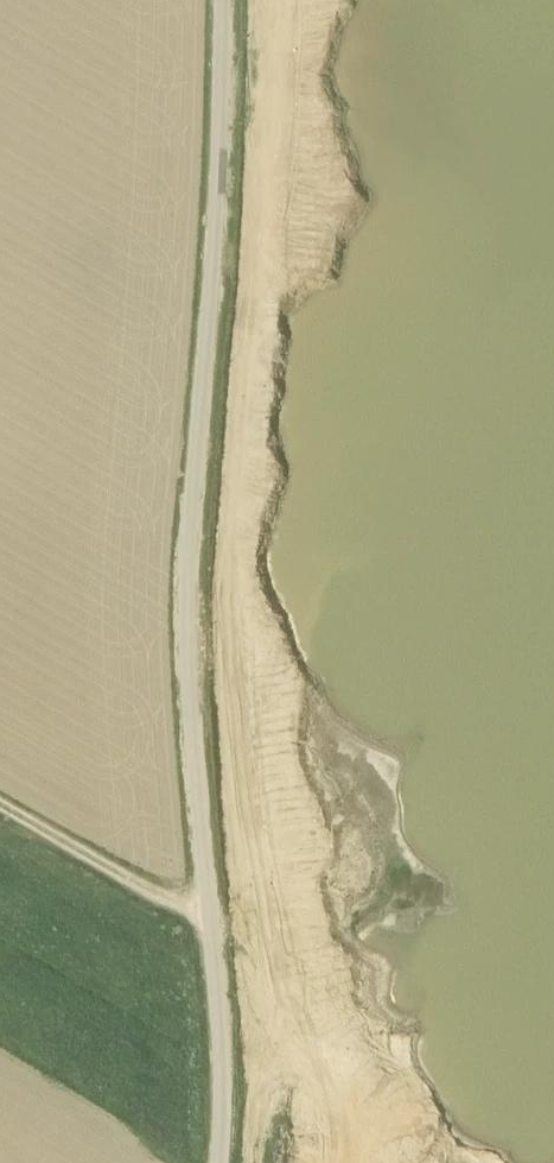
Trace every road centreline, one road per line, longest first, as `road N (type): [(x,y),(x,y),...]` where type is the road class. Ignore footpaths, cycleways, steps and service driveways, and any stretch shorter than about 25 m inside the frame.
road 1 (unclassified): [(220,1162),(224,1135),(188,723),(219,0)]
road 2 (unclassified): [(313,1162),(315,1092),(224,543),(249,322)]
road 3 (track): [(206,913),(160,897),(0,803)]

